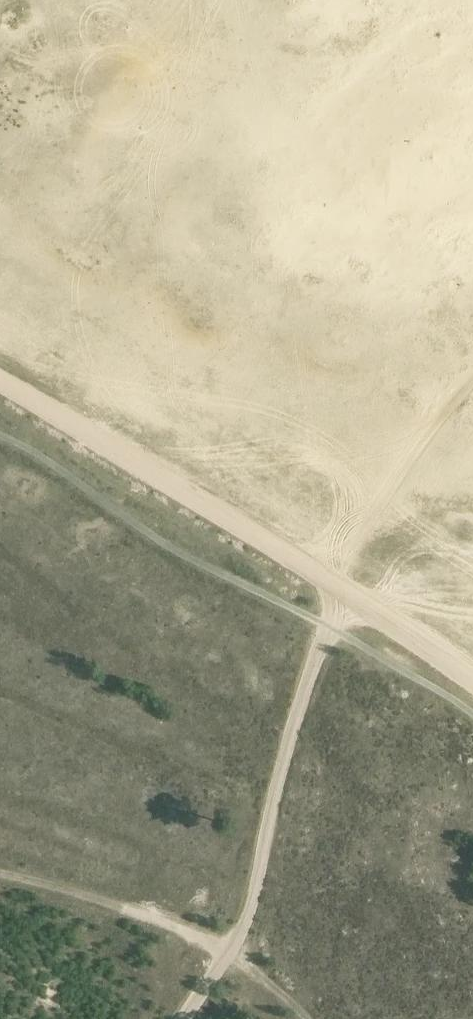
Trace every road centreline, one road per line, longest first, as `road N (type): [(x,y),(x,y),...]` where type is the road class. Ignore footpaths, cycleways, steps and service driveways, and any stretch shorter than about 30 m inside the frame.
road 1 (track): [(0,378),(472,681)]
road 2 (track): [(184,1018),(246,921),(299,713),(318,656),(351,596)]
road 3 (track): [(0,875),(211,939),(305,1018)]
road 4 (track): [(472,377),(423,433),(381,509),(351,596)]

